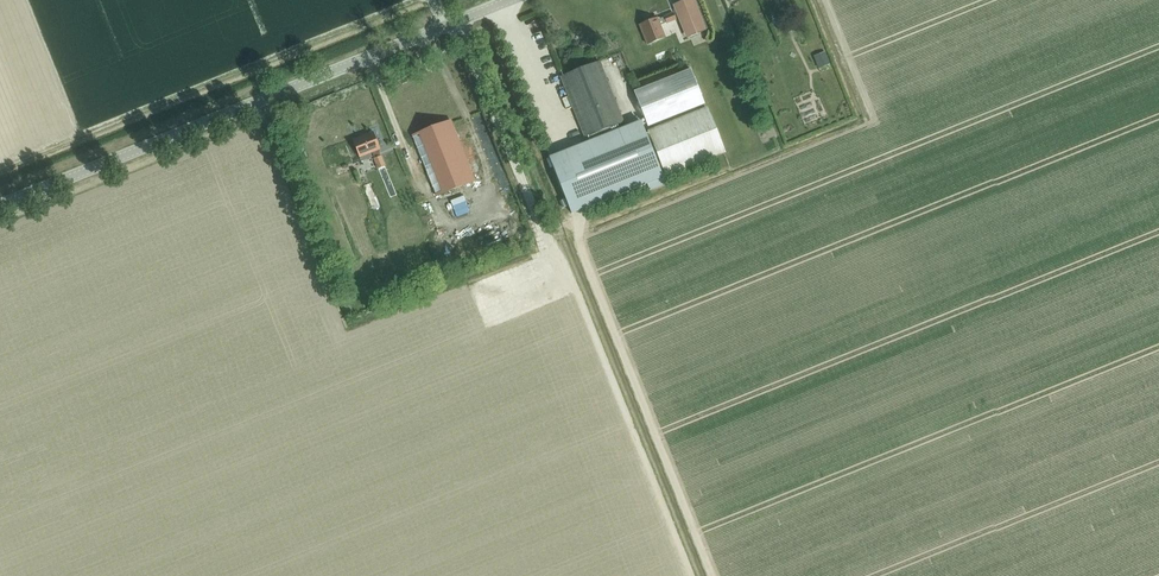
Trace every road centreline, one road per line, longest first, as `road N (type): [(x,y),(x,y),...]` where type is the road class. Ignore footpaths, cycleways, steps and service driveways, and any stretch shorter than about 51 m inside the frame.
road 1 (unclassified): [(0,205),(510,0)]

